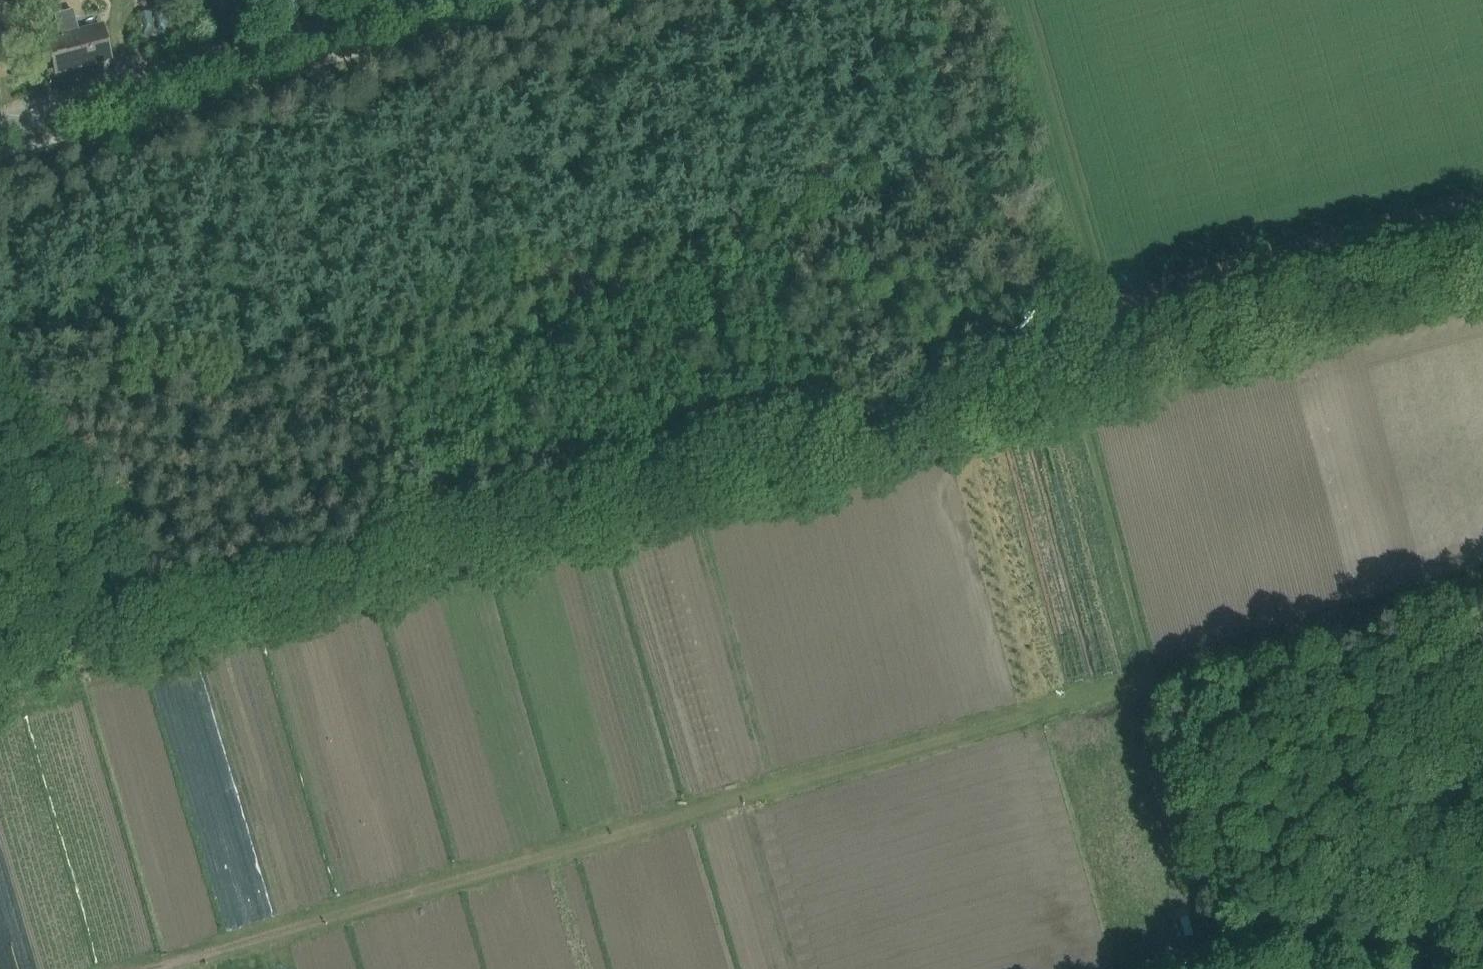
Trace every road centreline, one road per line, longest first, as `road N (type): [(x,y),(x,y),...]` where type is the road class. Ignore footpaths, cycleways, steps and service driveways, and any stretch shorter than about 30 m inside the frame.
road 1 (track): [(1482,251),(0,667)]
road 2 (unclassified): [(0,125),(436,0)]
road 3 (residential): [(1335,968),(1482,923)]

